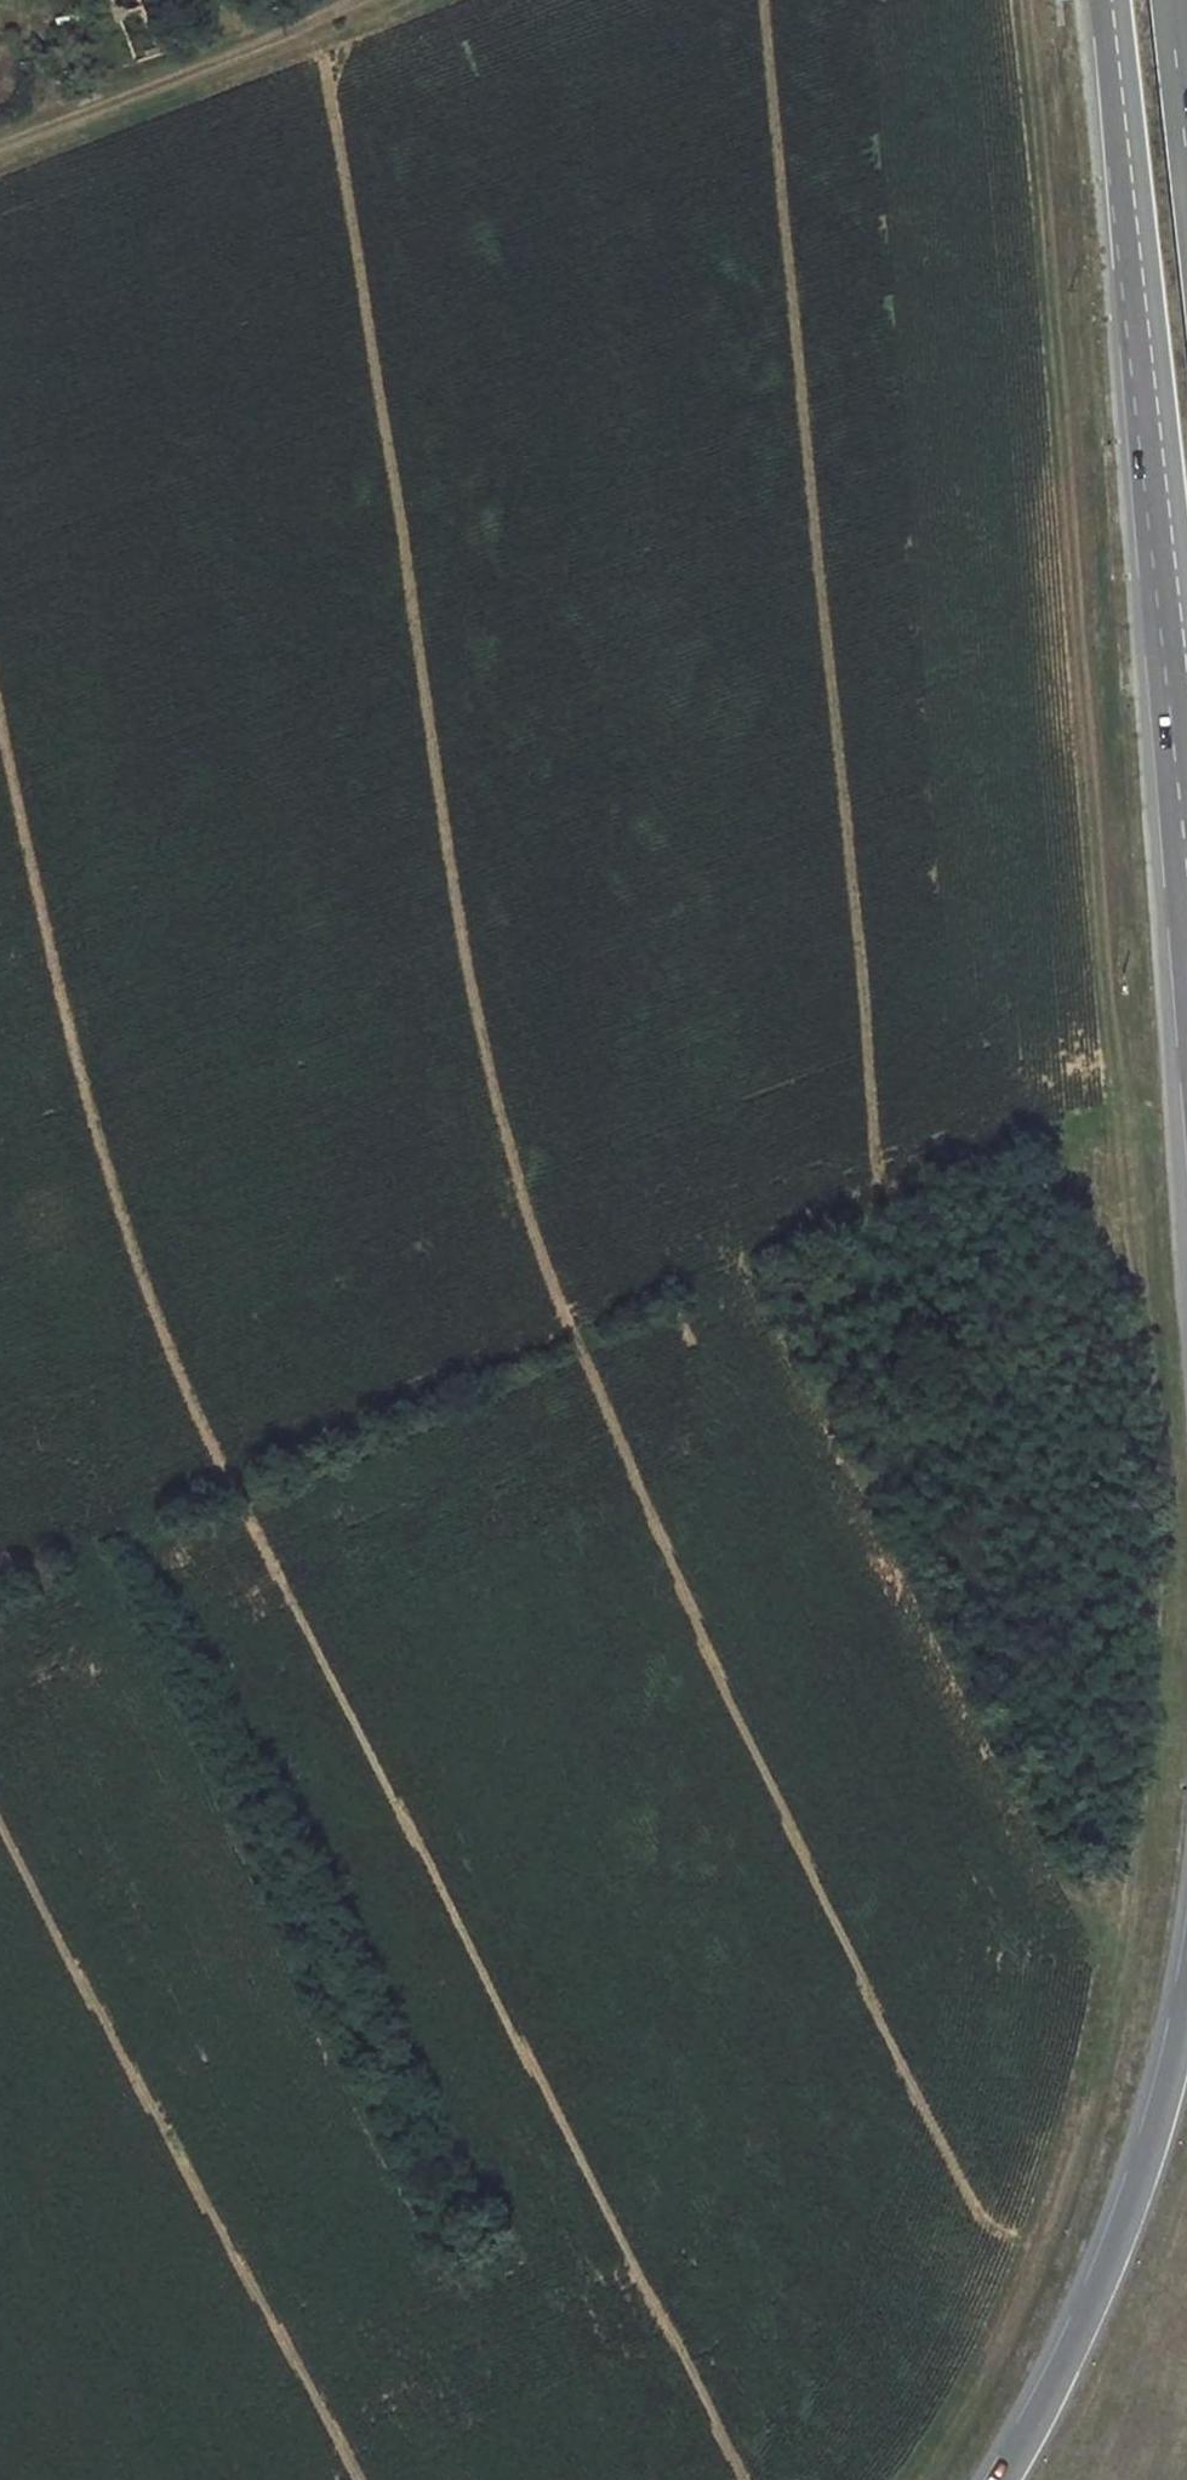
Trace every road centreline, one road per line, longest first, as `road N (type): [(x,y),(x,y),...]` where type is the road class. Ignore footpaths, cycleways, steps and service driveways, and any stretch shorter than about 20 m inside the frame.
road 1 (trunk): [(1111,0),(1186,674)]
road 2 (trunk): [(1186,1999),(1131,2206),(1054,2387),(1002,2479)]
road 3 (track): [(332,0),(0,128)]
road 4 (trunk): [(1186,156),(1170,0)]

